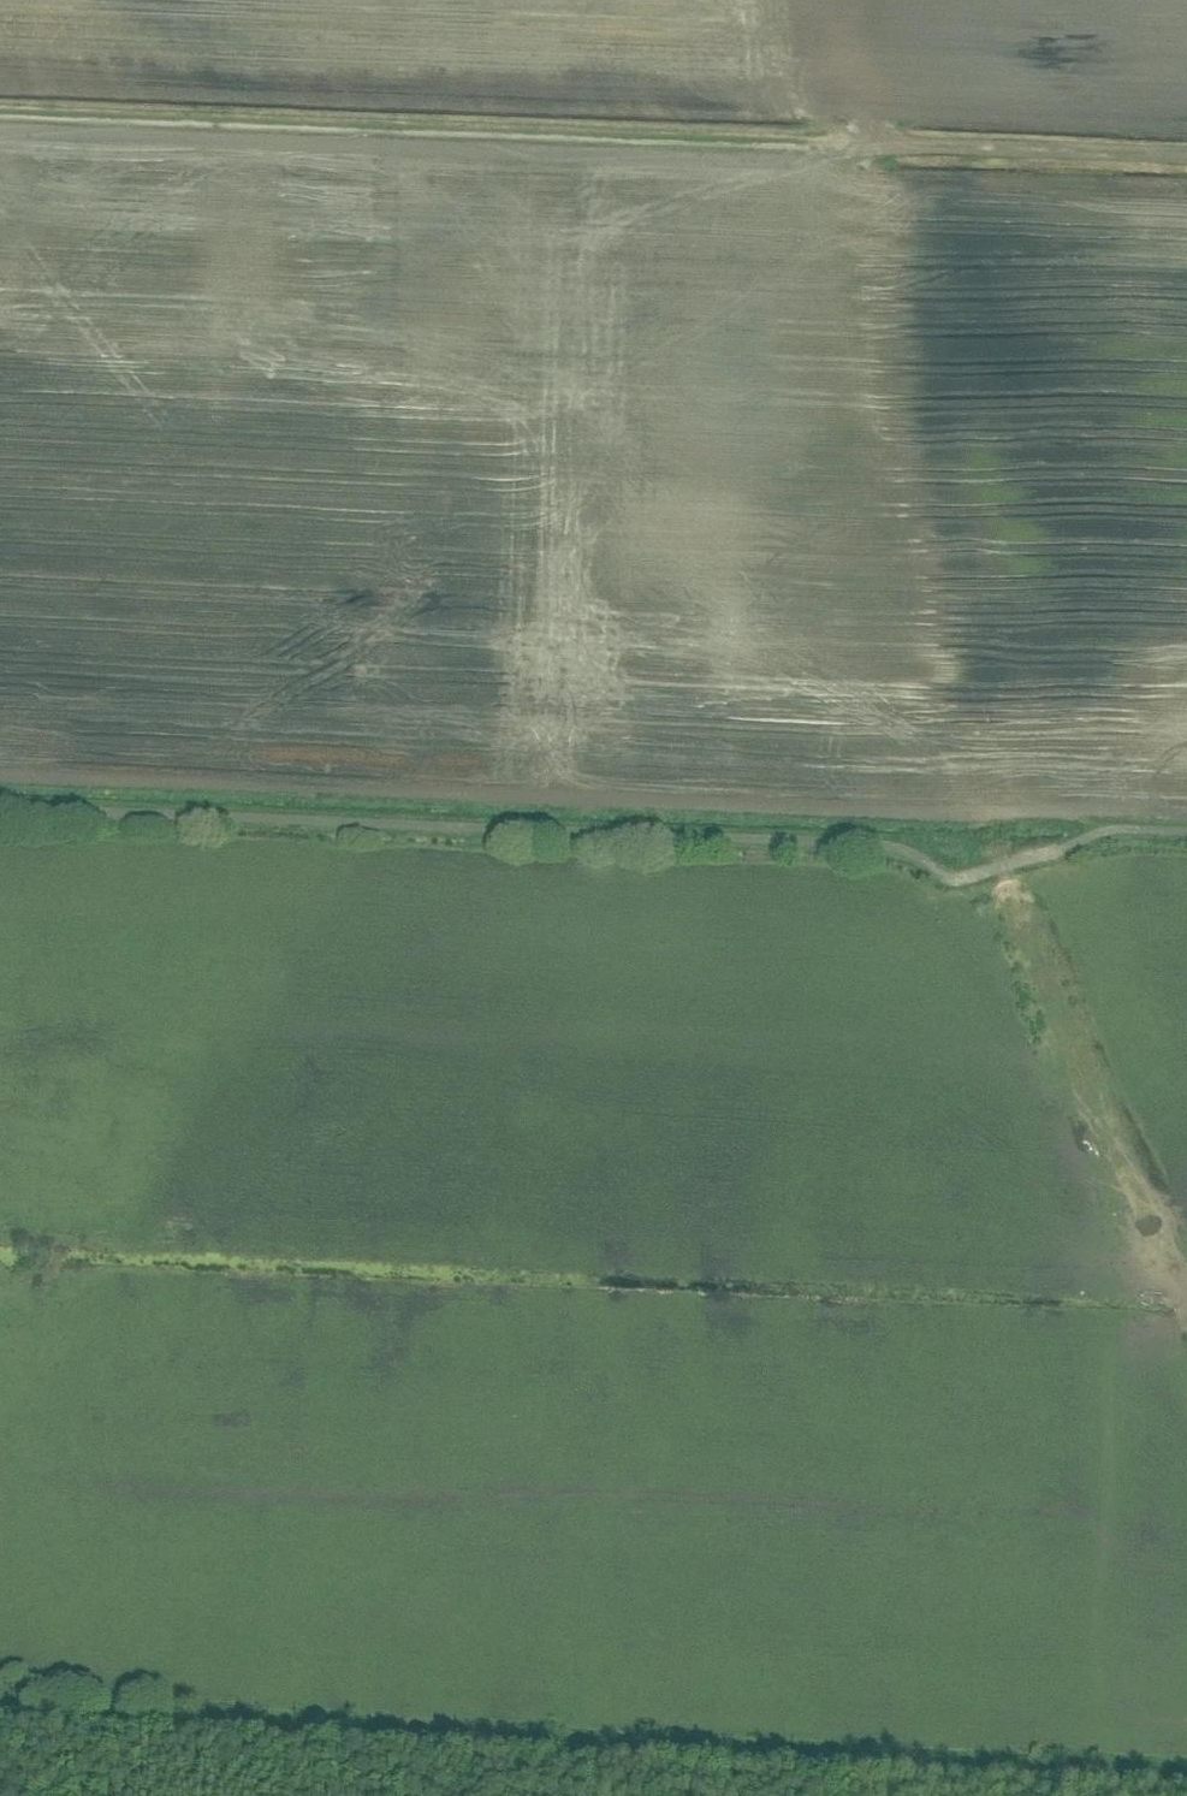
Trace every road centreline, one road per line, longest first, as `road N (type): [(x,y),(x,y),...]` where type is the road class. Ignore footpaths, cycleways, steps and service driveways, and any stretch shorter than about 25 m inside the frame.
road 1 (track): [(1186,151),(0,109)]

